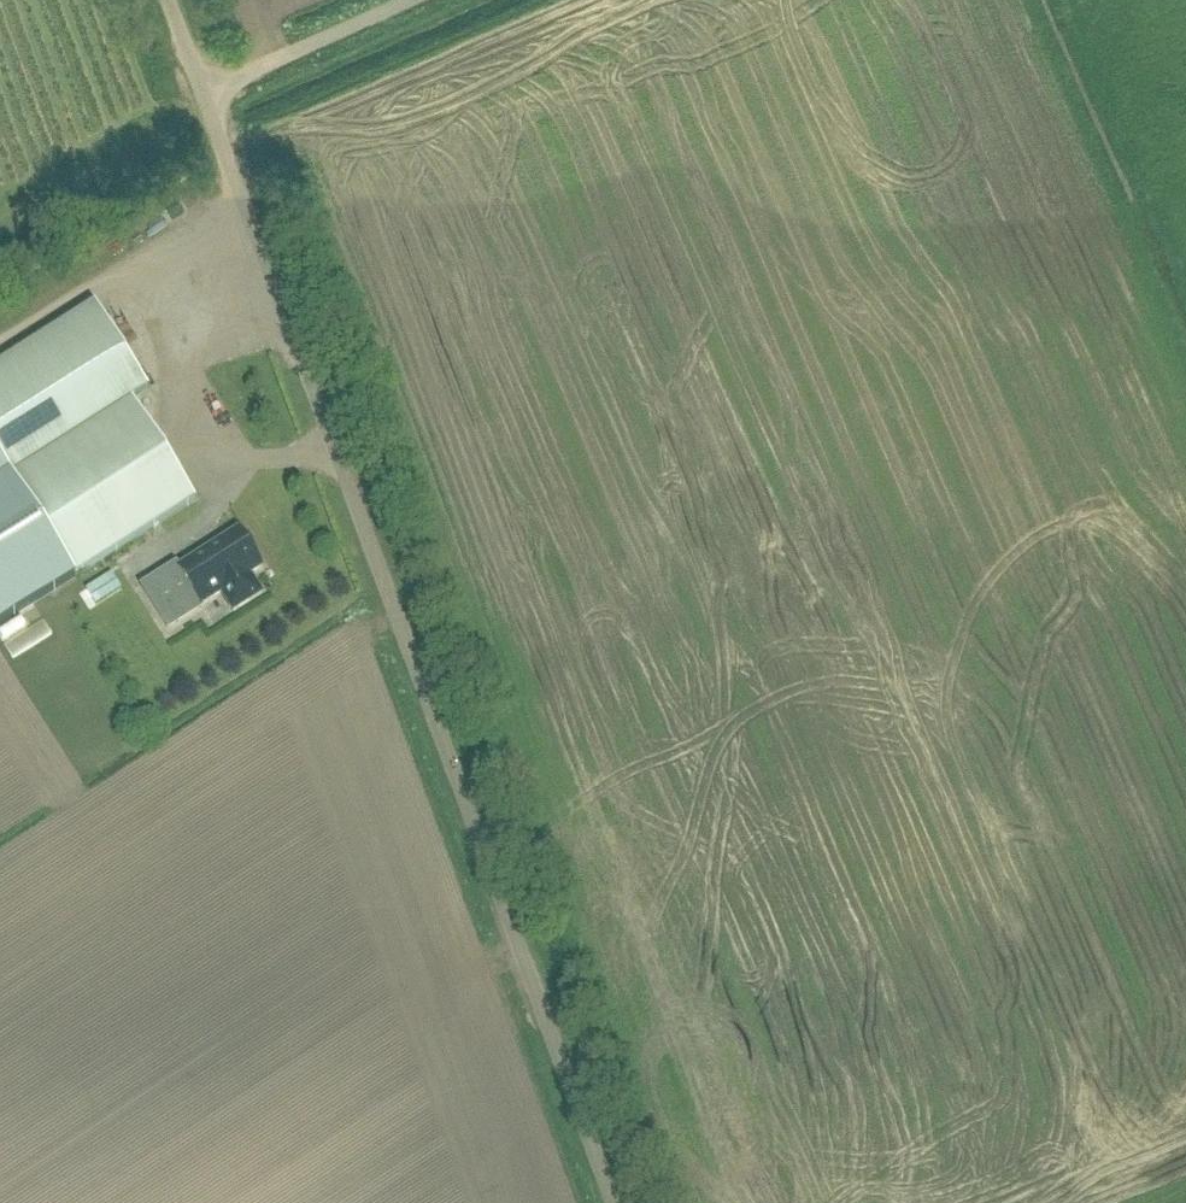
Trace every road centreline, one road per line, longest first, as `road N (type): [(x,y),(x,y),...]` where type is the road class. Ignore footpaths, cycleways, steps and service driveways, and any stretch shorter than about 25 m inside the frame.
road 1 (unclassified): [(615,1202),(204,92)]
road 2 (unclassified): [(204,92),(406,0)]

